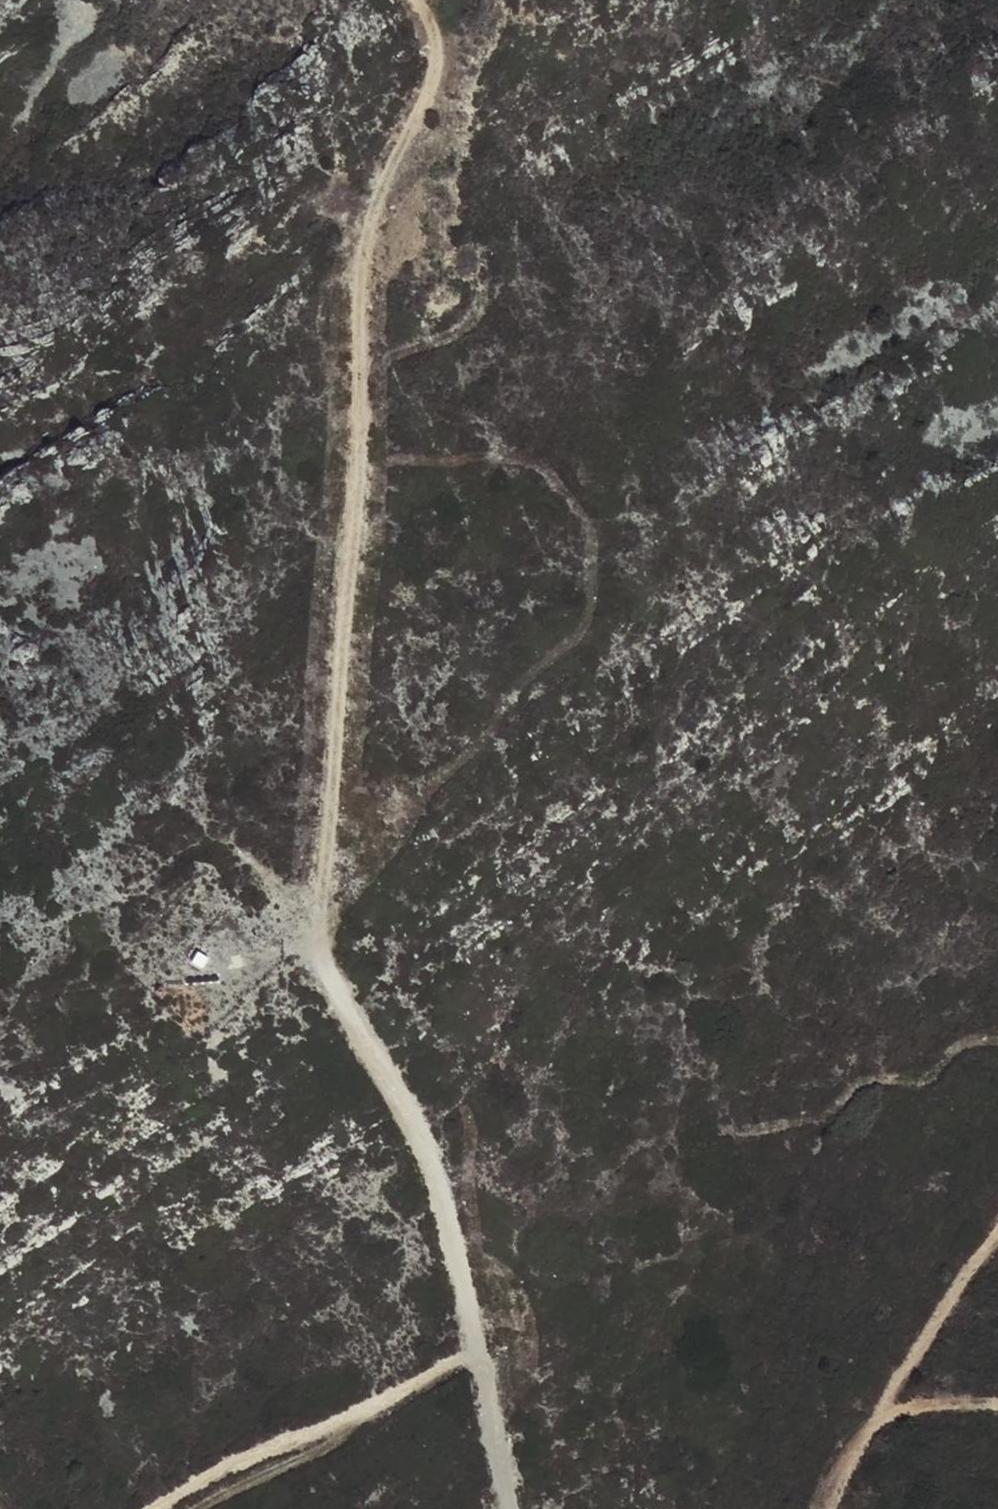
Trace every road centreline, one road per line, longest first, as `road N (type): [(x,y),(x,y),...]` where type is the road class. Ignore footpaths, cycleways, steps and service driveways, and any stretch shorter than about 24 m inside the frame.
road 1 (track): [(511,1508),(481,1349),(423,1121),(319,929),(360,523),(367,249),(444,67),(424,0)]

